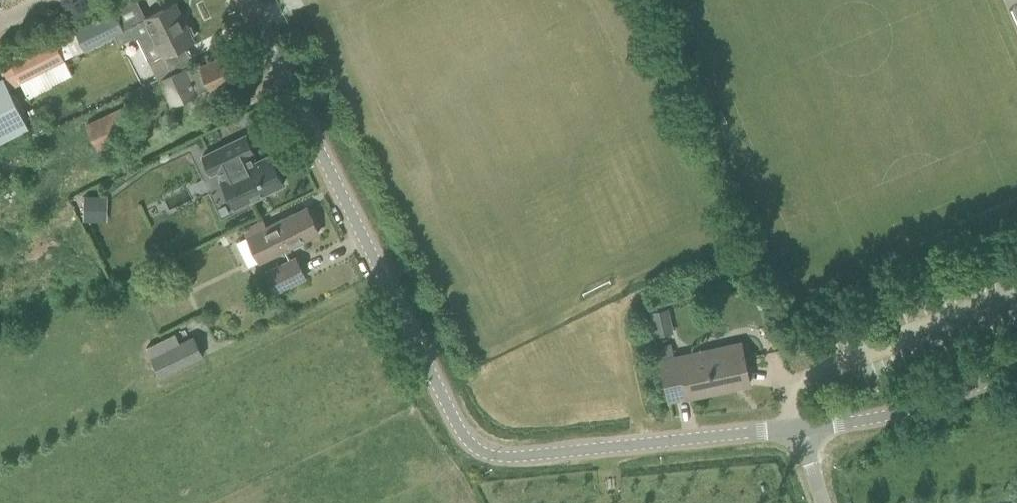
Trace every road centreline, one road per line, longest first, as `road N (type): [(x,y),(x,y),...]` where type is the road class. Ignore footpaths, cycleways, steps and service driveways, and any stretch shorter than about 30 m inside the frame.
road 1 (unclassified): [(243,0),(470,445),(510,459),(802,429)]
road 2 (unclassified): [(802,429),(874,418),(1016,368)]

